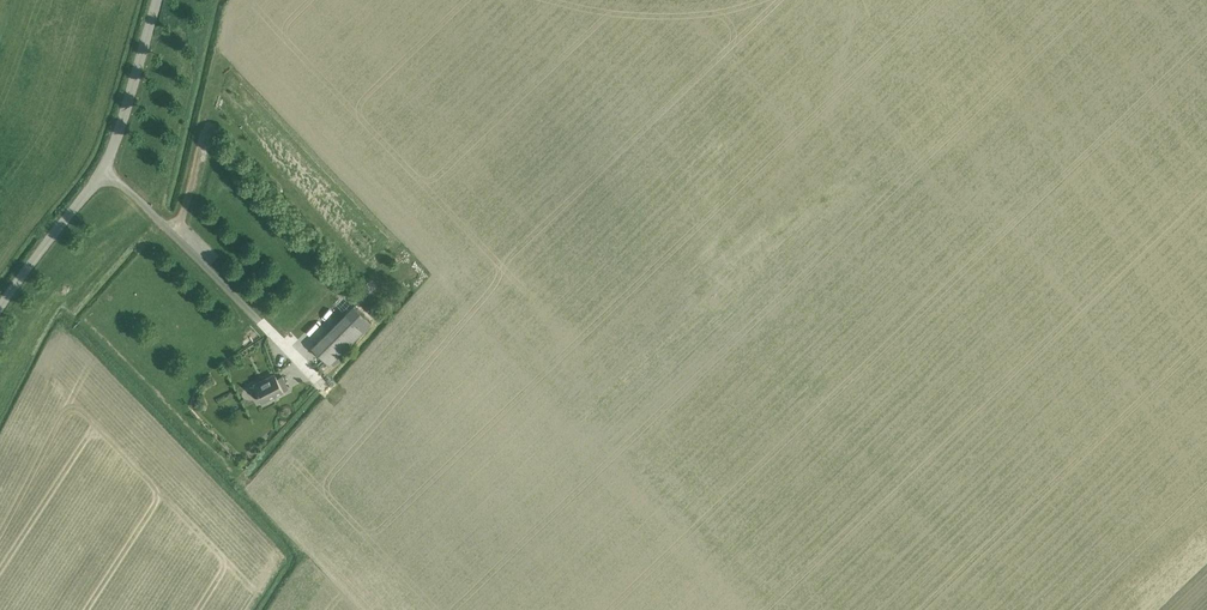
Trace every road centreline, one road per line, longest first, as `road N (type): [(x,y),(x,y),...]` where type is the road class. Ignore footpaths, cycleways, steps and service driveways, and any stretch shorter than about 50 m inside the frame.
road 1 (unclassified): [(0,308),(110,159),(153,0)]

